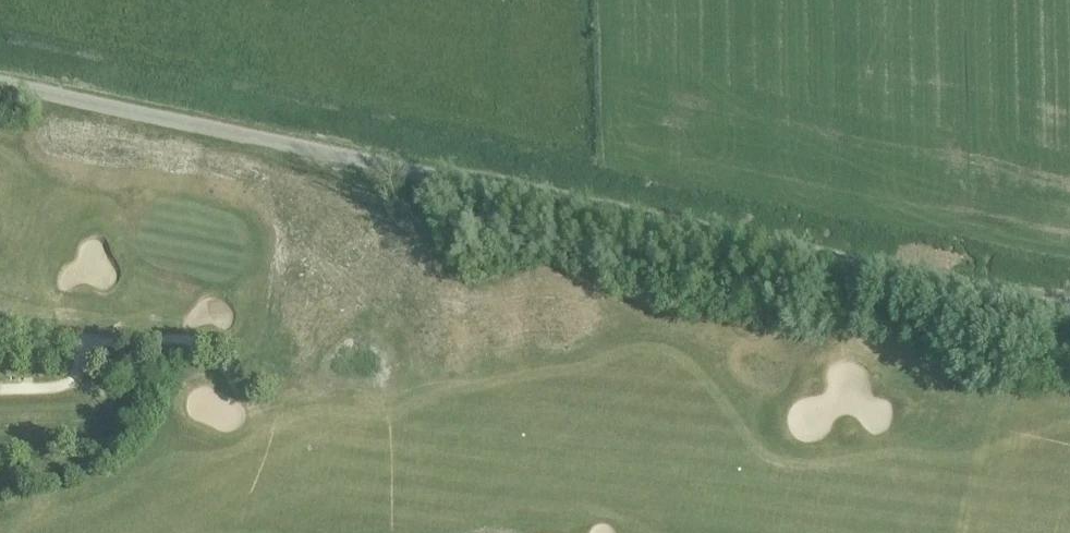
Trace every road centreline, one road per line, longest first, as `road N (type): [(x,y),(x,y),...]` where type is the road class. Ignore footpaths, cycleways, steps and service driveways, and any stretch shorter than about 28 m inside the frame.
road 1 (unclassified): [(1069,304),(1021,304),(0,84)]

